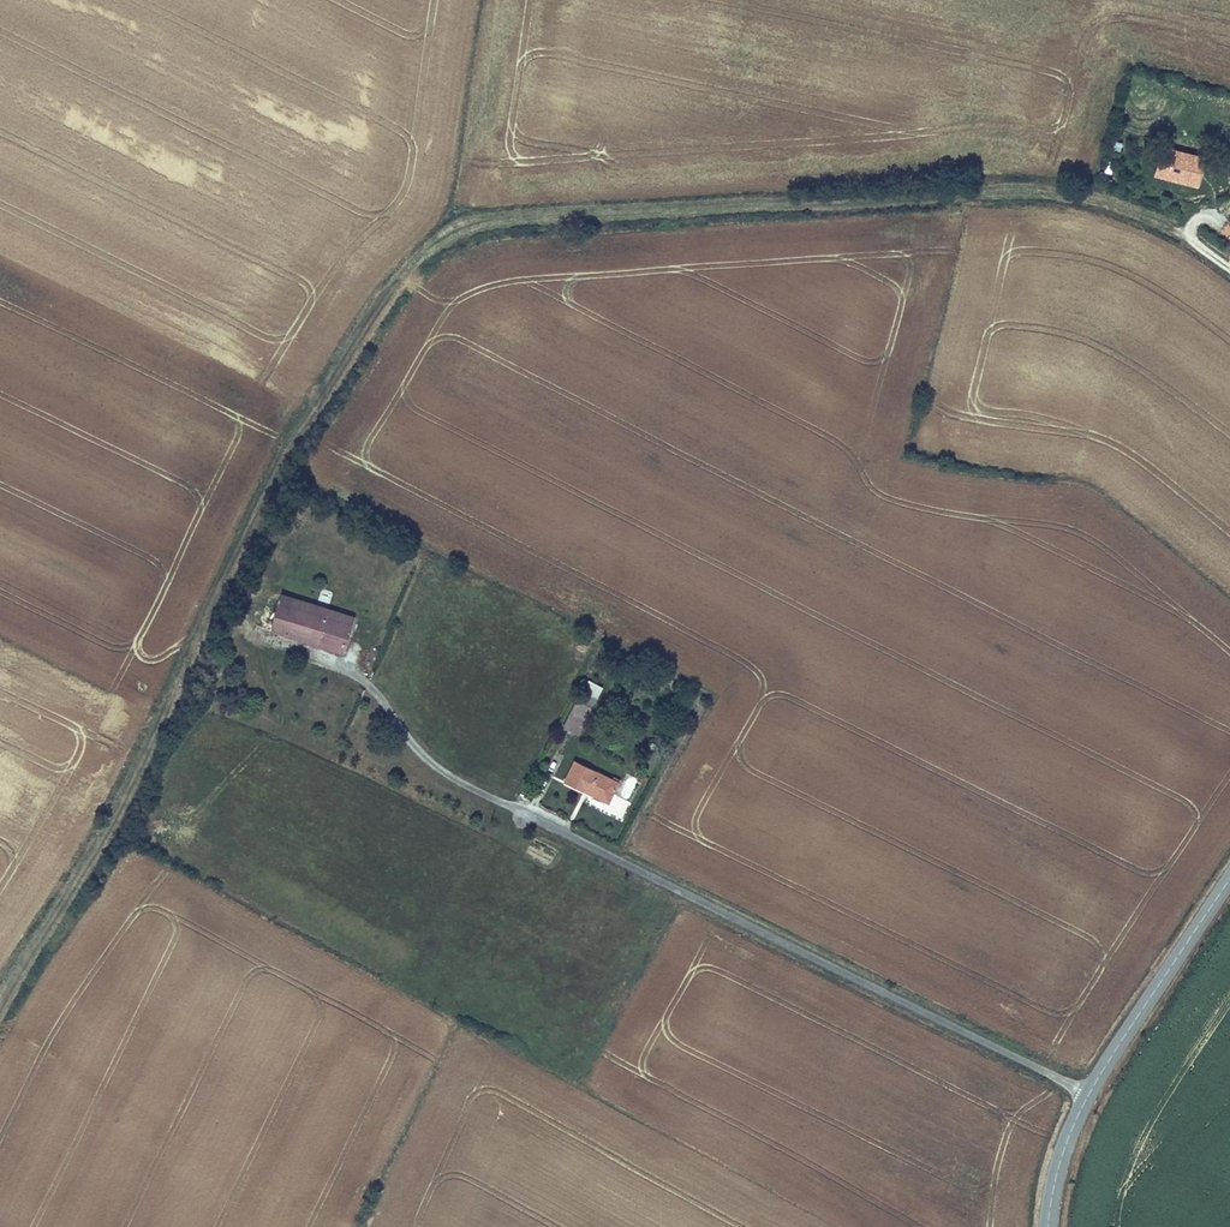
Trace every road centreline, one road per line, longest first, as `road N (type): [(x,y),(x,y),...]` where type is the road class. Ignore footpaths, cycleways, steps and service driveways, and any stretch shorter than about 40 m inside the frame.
road 1 (track): [(1229,268),(1156,219),(1077,194),(1029,190),(746,203),(477,222),(452,230),(380,295),(303,415),(106,828),(0,997)]
road 2 (tertiary): [(1047,1226),(1070,1129),(1229,872)]

